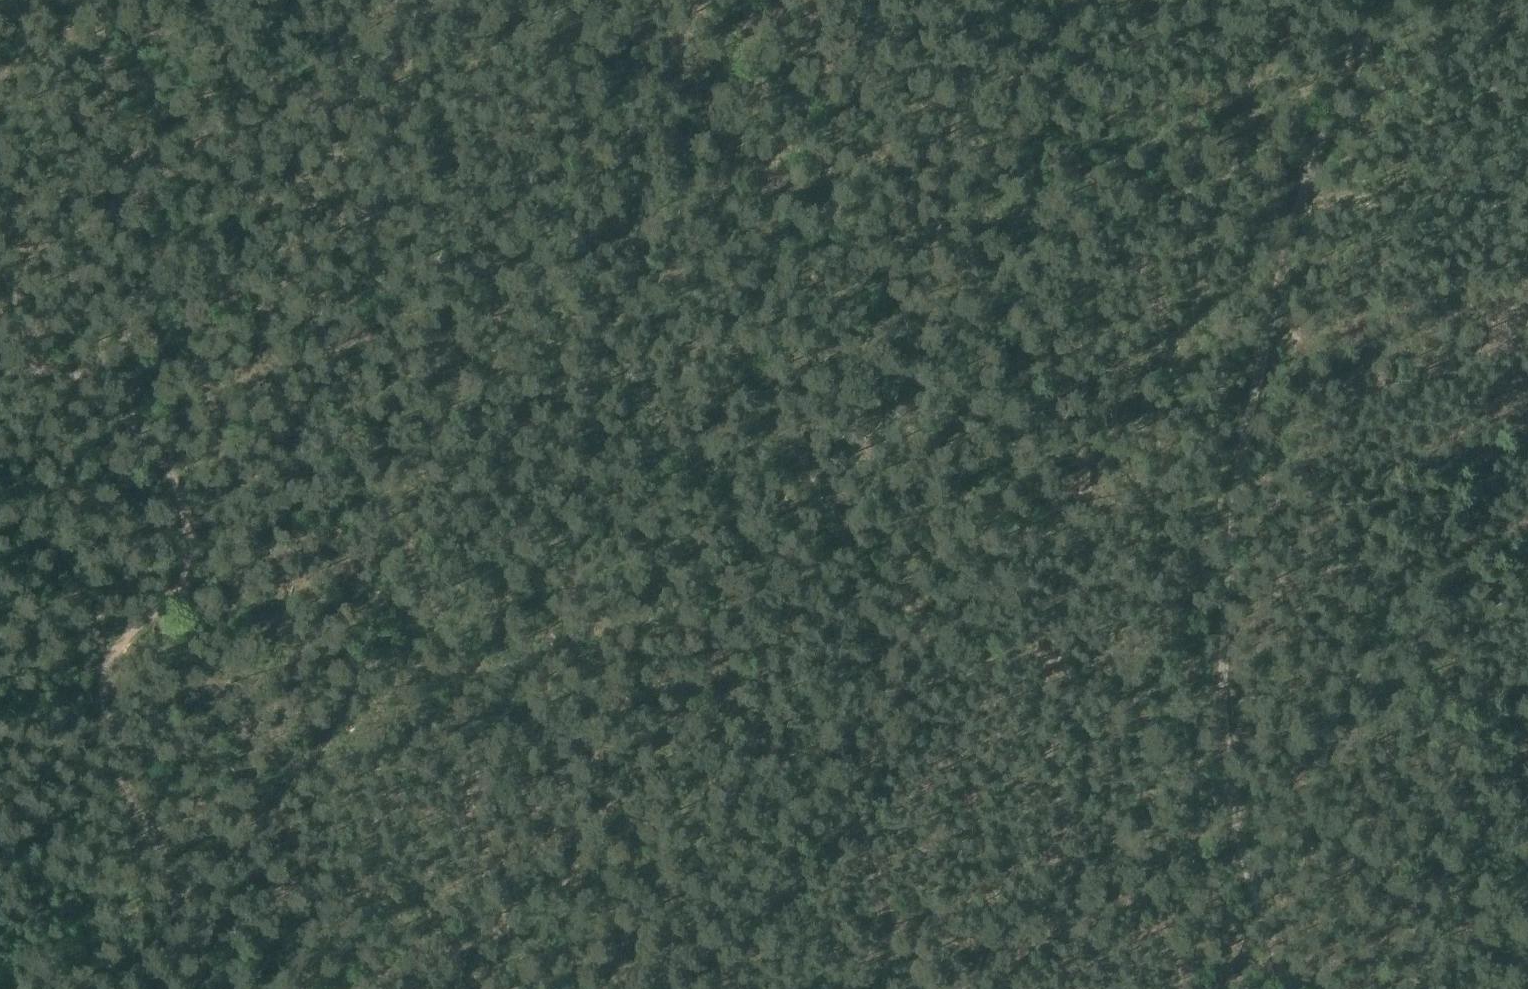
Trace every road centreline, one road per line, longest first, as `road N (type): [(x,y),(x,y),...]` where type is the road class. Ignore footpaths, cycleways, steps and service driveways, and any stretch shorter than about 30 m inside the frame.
road 1 (track): [(1292,988),(1224,758),(1221,637),(1260,348),(1356,0)]
road 2 (track): [(206,988),(109,742),(102,703),(103,675),(182,586),(172,468),(83,378),(0,364)]

